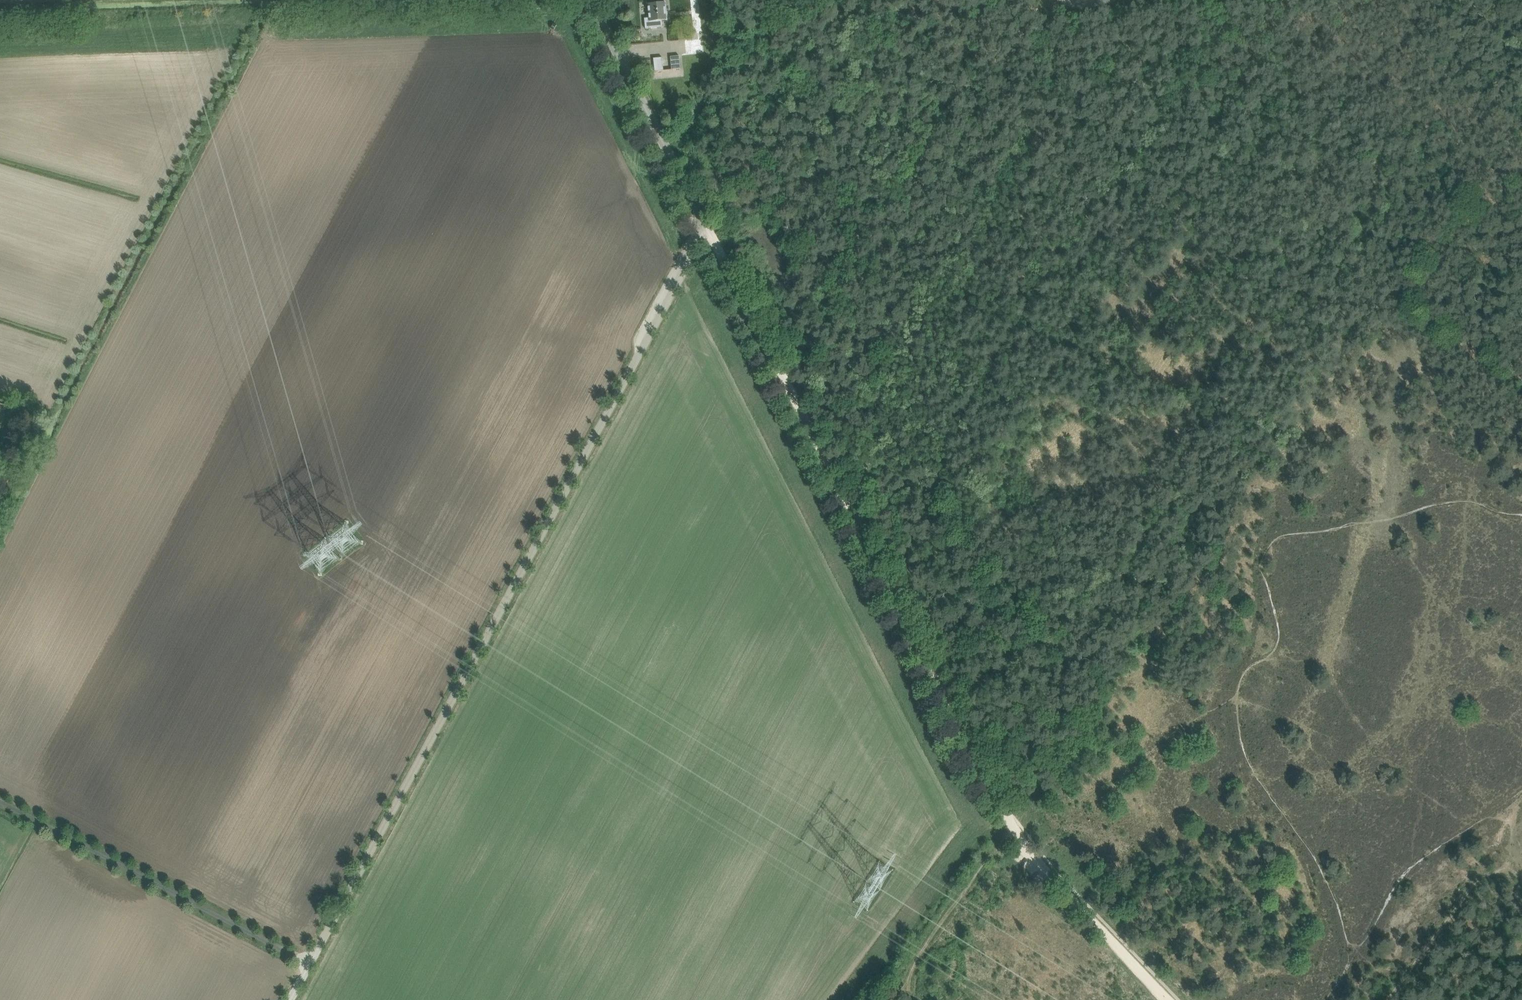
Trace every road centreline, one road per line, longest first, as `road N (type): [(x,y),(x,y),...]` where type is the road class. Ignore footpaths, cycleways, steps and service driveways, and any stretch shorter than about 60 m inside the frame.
road 1 (track): [(707,226),(291,999)]
road 2 (track): [(707,226),(1016,828)]
road 3 (track): [(1016,828),(1034,860),(1173,999)]
road 4 (unclassified): [(626,70),(707,226)]

